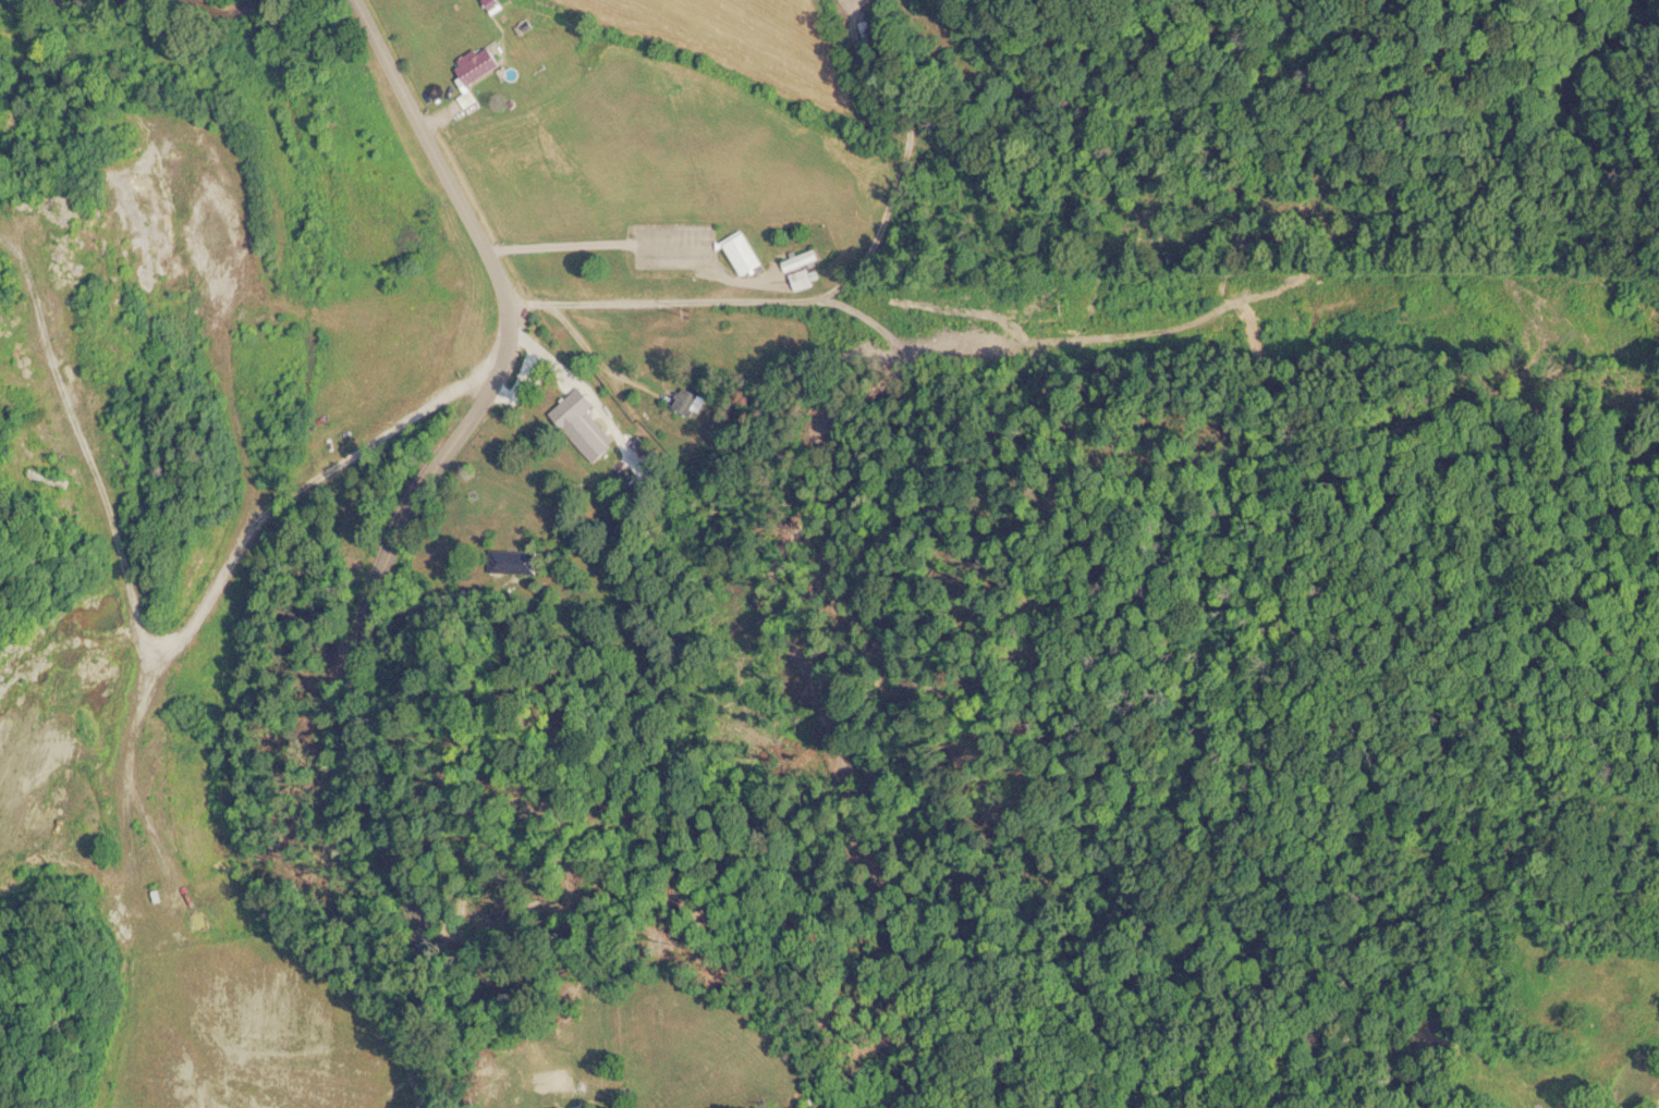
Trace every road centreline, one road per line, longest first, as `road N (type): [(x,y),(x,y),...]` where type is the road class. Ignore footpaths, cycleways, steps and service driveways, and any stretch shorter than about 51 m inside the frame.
road 1 (residential): [(415,1107),(408,914),(355,801),(355,676),(492,394),(499,281),(456,221),(362,0)]

